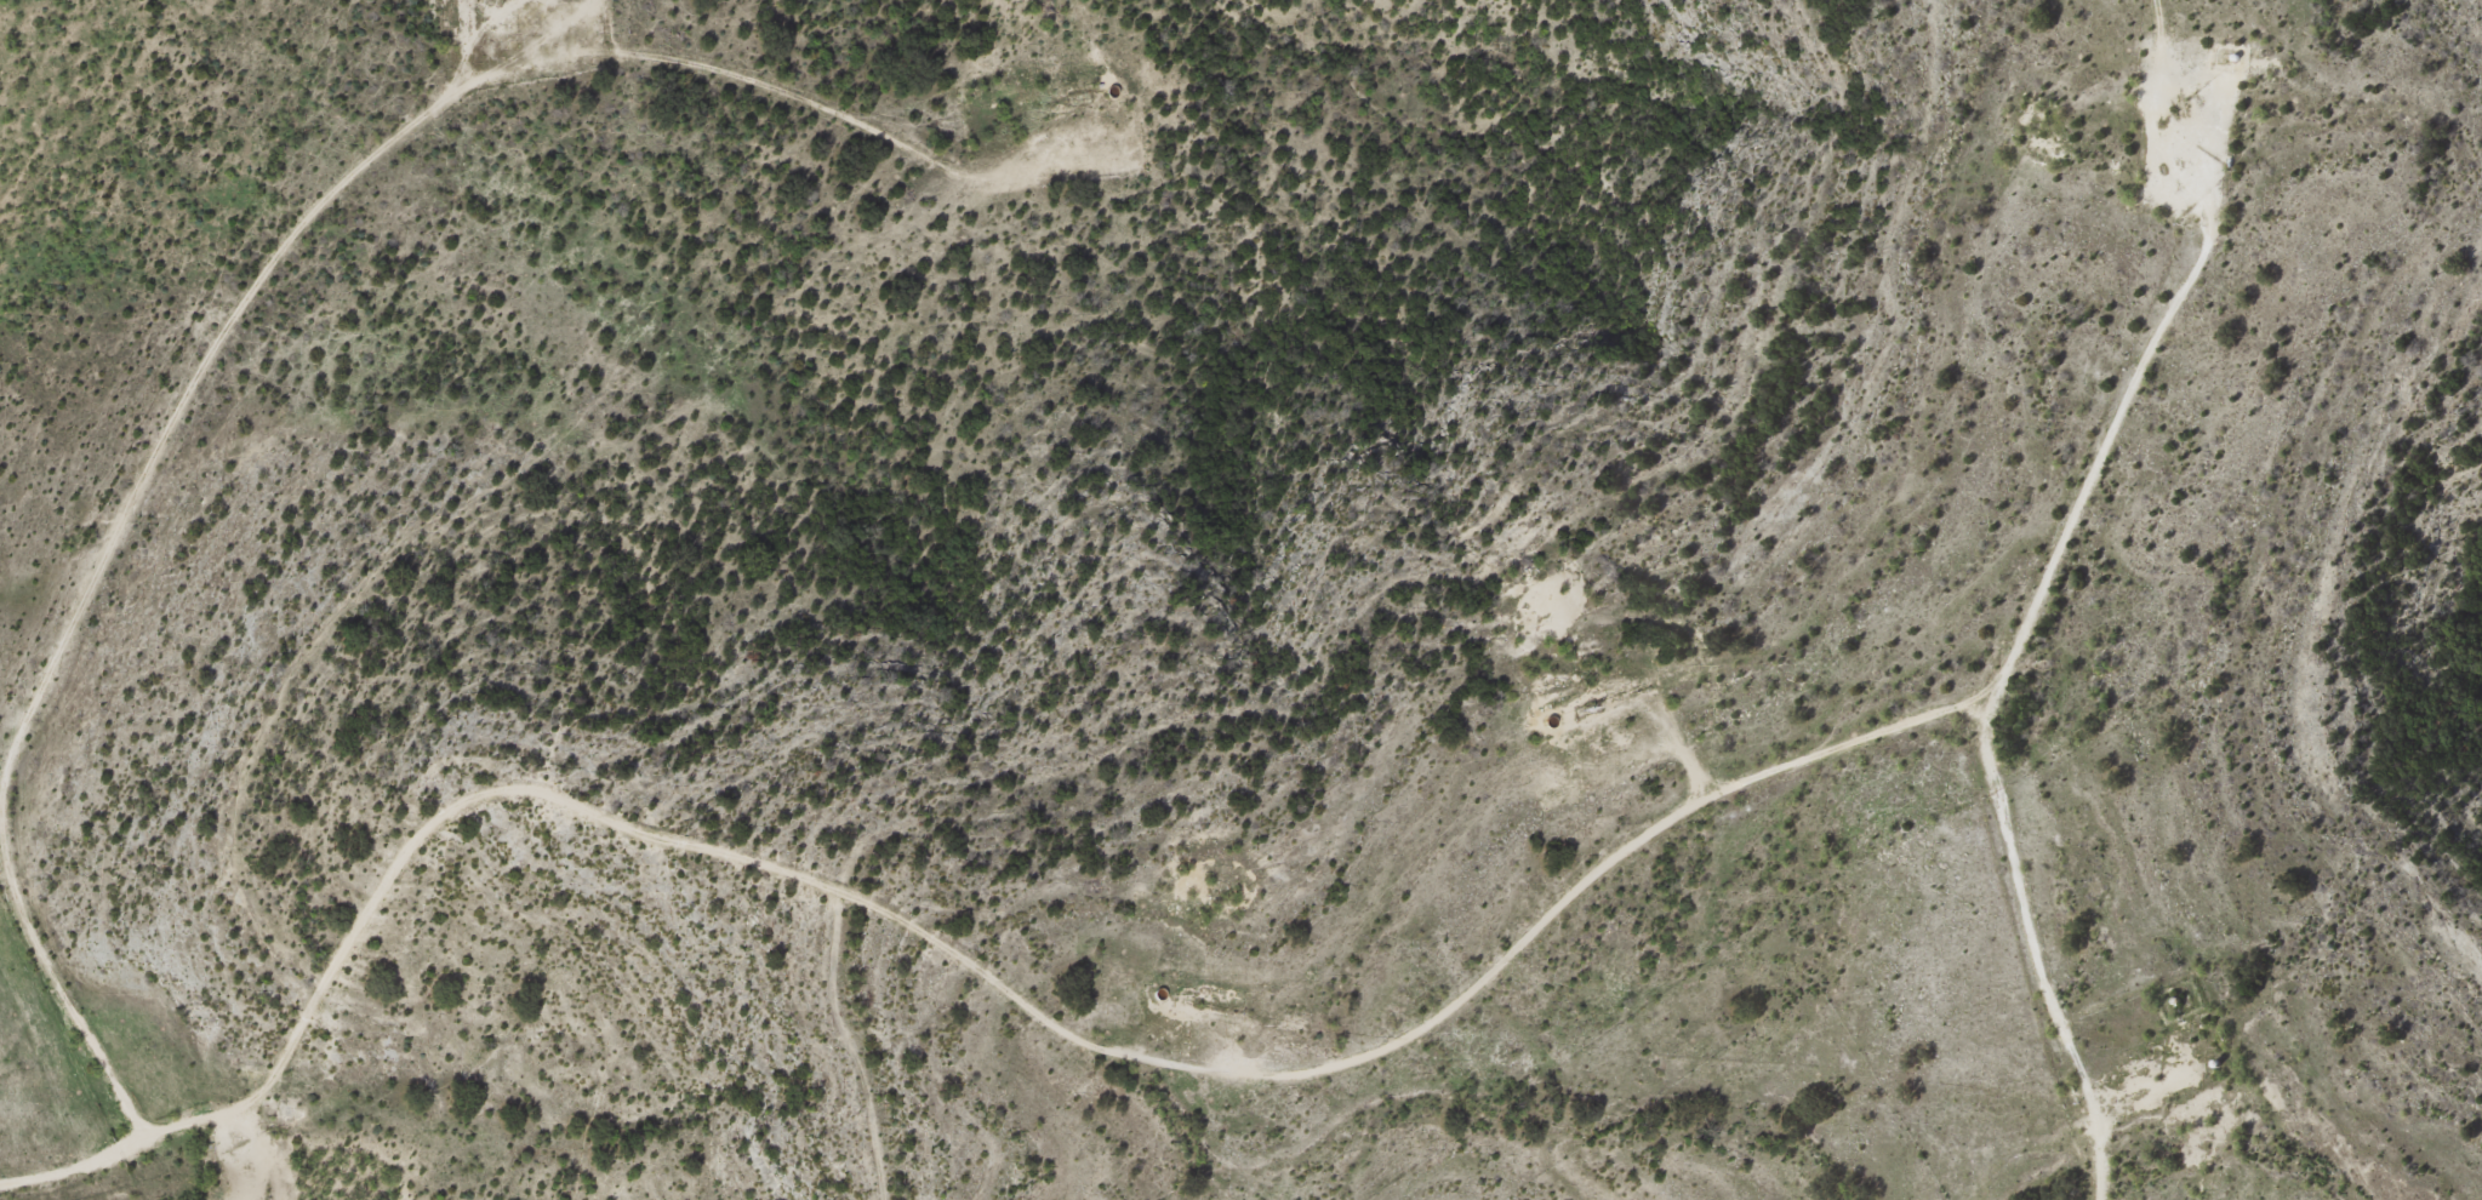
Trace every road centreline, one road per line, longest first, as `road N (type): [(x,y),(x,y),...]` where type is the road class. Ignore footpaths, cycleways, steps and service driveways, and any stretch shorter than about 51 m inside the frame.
road 1 (track): [(603,1199),(603,1021),(478,919),(453,876),(478,846),(574,848),(825,931),(855,984),(866,1081),(896,1147),(896,1199)]
road 2 (track): [(0,817),(35,743),(35,615),(227,312),(383,143),(557,11),(590,0)]

